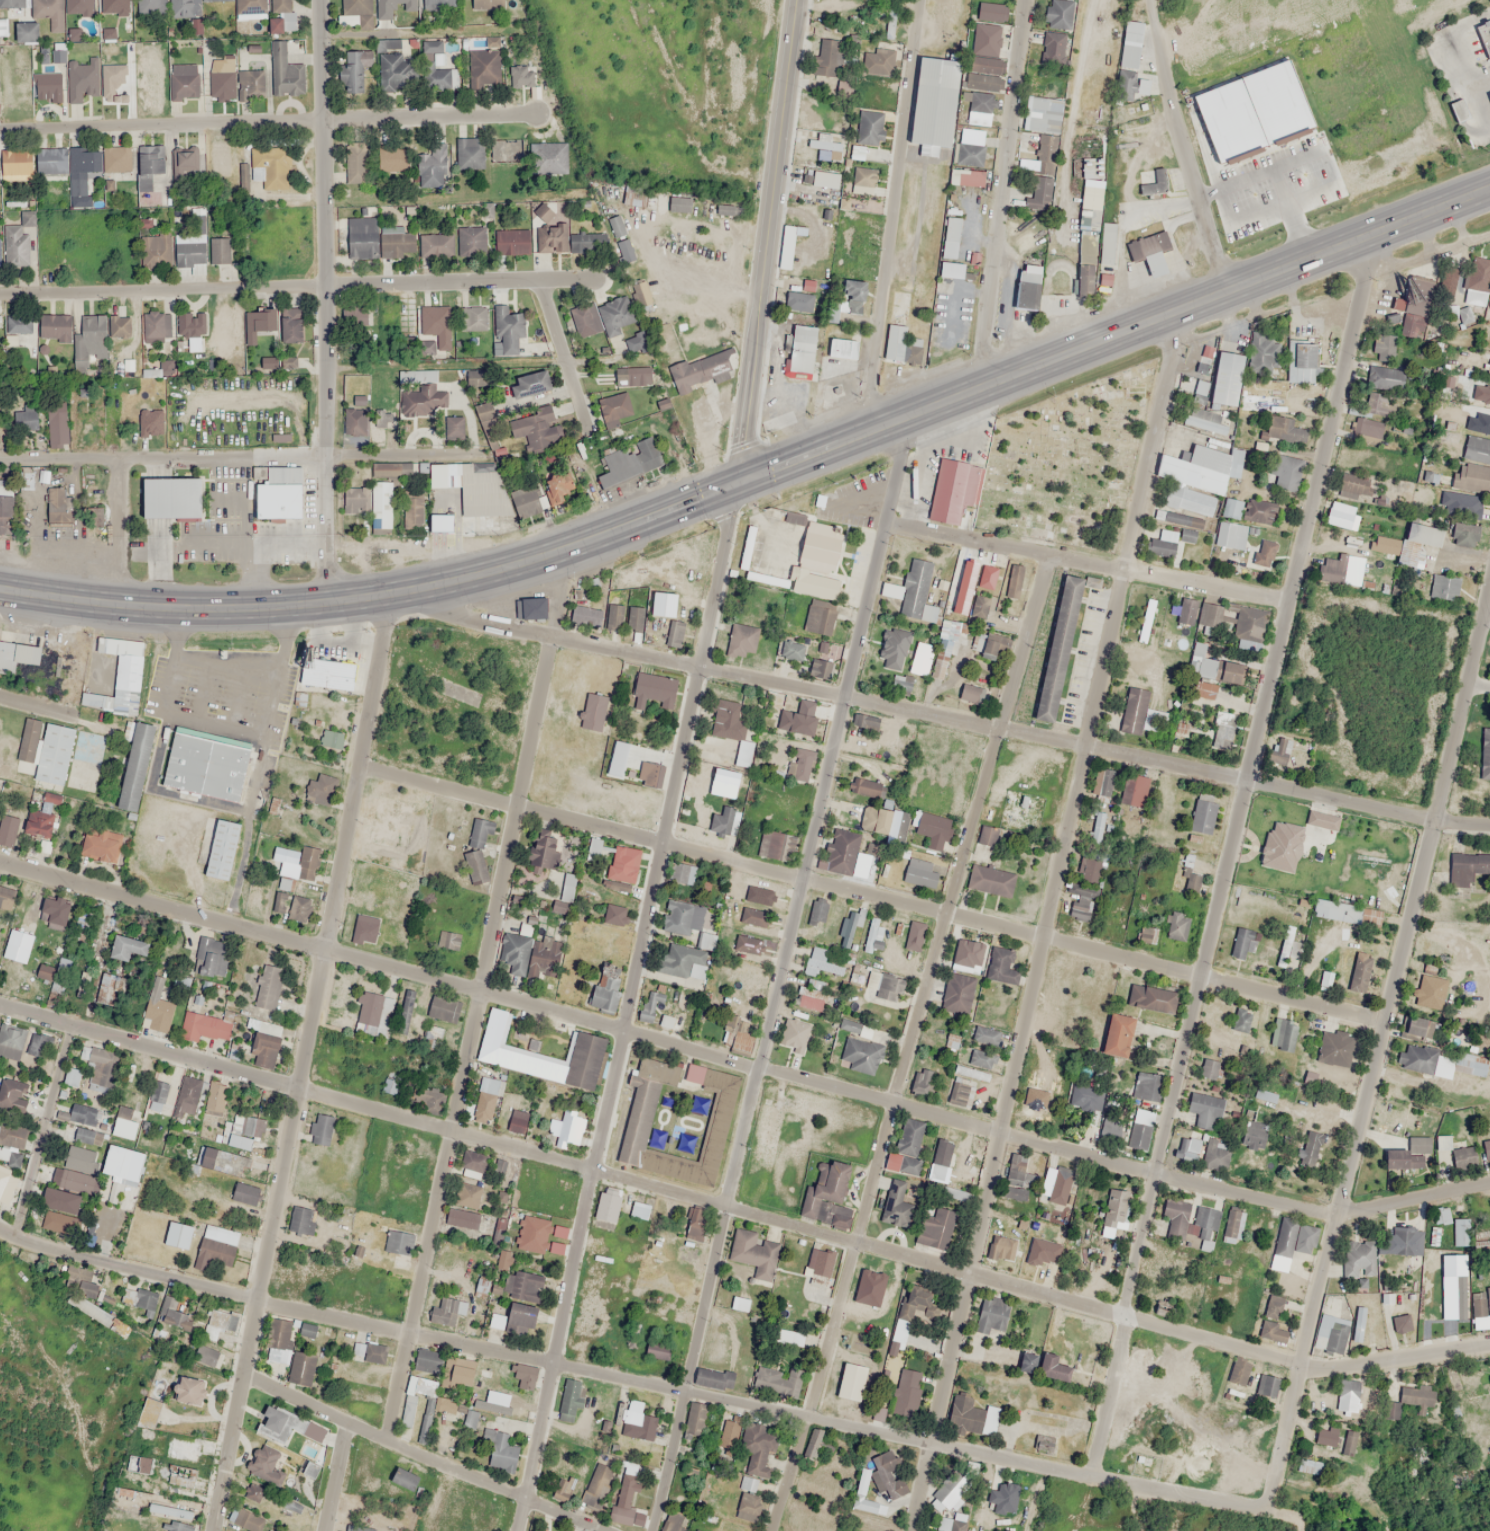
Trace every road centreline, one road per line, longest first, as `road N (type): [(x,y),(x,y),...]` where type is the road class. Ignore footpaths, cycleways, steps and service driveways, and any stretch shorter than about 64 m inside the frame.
road 1 (residential): [(1489,1345),(1355,1366),(1300,1363),(0,1007)]
road 2 (tertiary): [(0,861),(760,1070),(1297,1207),(1337,1212),(1489,1183)]
road 3 (tertiary): [(524,1496),(742,480),(807,0)]
road 4 (residential): [(1272,1510),(257,1301),(0,1230)]
road 5 (residential): [(1091,1475),(1375,232)]
road 6 (residential): [(912,1530),(1186,305)]
road 7 (residential): [(651,1530),(886,525),(900,458),(889,422)]
road 8 (residential): [(1384,1024),(361,763)]
road 9 (residential): [(773,1530),(1050,555)]
road 10 (residential): [(1272,1510),(1300,1363),(1489,589)]
road 11 (trunk): [(0,588),(118,605),(250,608),(392,593),(554,553),(889,422)]
road 12 (residential): [(387,1440),(563,589),(554,553)]
road 13 (residential): [(244,1372),(392,593)]
road 14 (trunk): [(889,422),(1489,187)]
road 15 (residential): [(1434,819),(844,697)]
road 16 (residential): [(327,602),(320,0)]
road 17 (residential): [(0,292),(595,276)]
road 18 (residential): [(0,127),(538,112)]
road 19 (residential): [(473,452),(0,459)]
road 20 (residential): [(889,422),(871,394),(920,0)]
road 21 (residential): [(886,525),(1287,602)]
road 22 (residential): [(980,386),(1027,0)]
road 23 (residential): [(699,666),(392,593)]
road 24 (residential): [(524,1496),(244,1372)]
road 25 (residential): [(1228,289),(1169,95),(1153,0)]
road 26 (residential): [(16,1237),(75,1029)]
road 27 (residential): [(214,1530),(244,1372)]
road 28 (residential): [(539,278),(584,428)]
road 29 (residential): [(844,697),(699,666)]
road 30 (residential): [(118,605),(119,458)]

